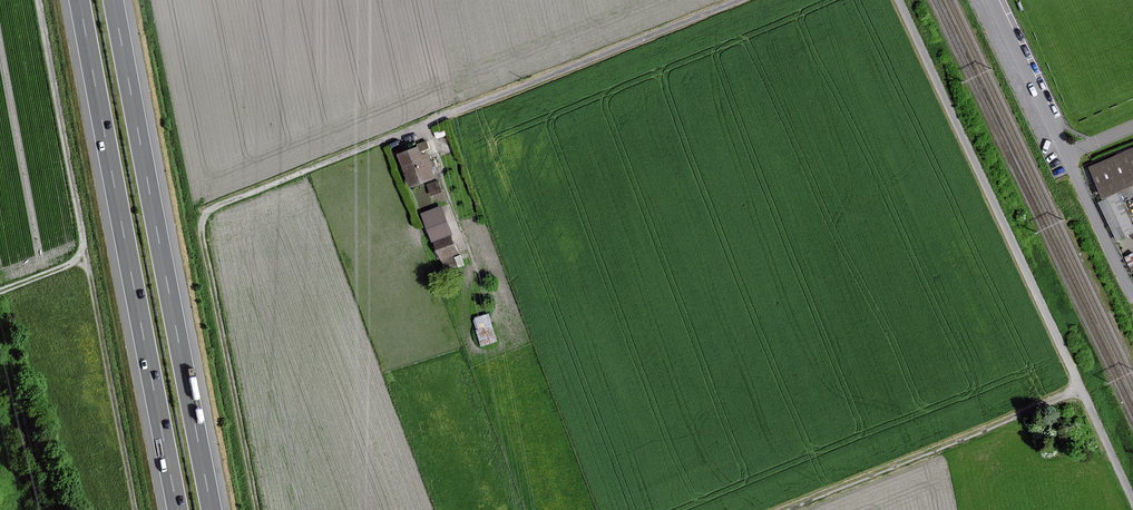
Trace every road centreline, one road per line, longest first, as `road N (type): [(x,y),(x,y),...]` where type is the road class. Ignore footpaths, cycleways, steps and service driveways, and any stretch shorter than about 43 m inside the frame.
road 1 (track): [(741,0),(205,215),(204,249),(256,509)]
road 2 (unclassified): [(1132,501),(899,0)]
road 3 (motorway): [(79,0),(177,509)]
road 4 (motorway): [(212,509),(114,0)]
road 5 (track): [(135,509),(38,0)]
road 6 (unclassified): [(1132,293),(994,0)]
road 7 (track): [(782,509),(1081,389)]

